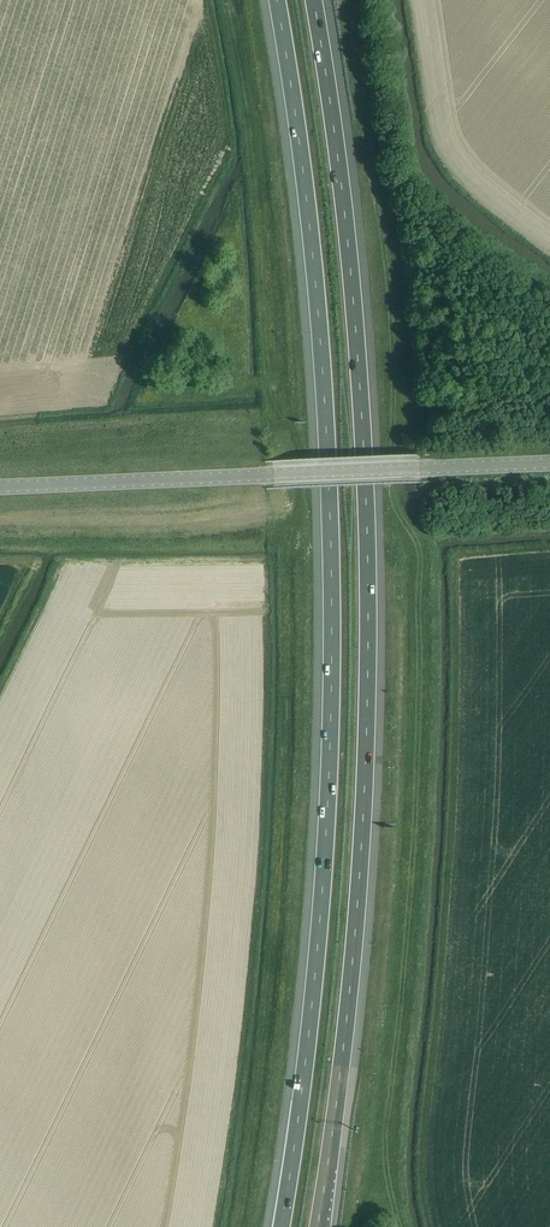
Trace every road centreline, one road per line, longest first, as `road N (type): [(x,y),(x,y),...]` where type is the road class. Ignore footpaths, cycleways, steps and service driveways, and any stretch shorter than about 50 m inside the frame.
road 1 (motorway): [(315,1226),(347,1016),(367,694),(353,309),(313,0)]
road 2 (motorway): [(276,0),(318,315),(332,687),(312,1006),(281,1226)]
road 3 (unclassified): [(275,476),(0,490)]
road 4 (unclassified): [(275,476),(549,463)]

